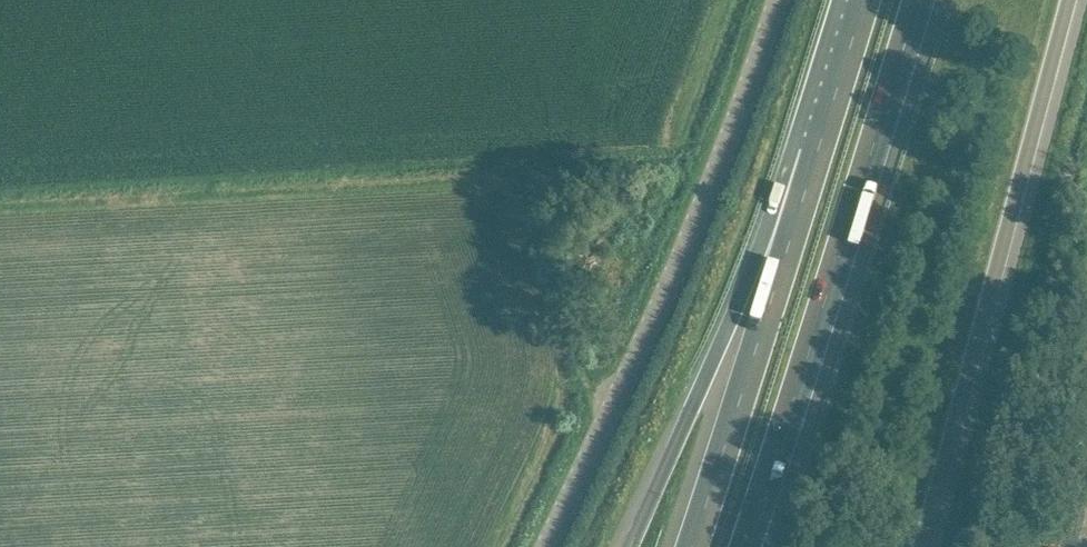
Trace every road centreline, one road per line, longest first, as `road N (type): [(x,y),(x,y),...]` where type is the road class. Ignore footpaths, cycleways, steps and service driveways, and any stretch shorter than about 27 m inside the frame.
road 1 (unclassified): [(550,546),(790,0)]
road 2 (motorway): [(745,546),(919,0)]
road 3 (motorway): [(919,546),(1057,0)]
road 4 (motorway): [(819,148),(632,546)]
road 5 (motorway): [(819,148),(692,546)]
road 6 (motorway): [(863,0),(819,148)]

